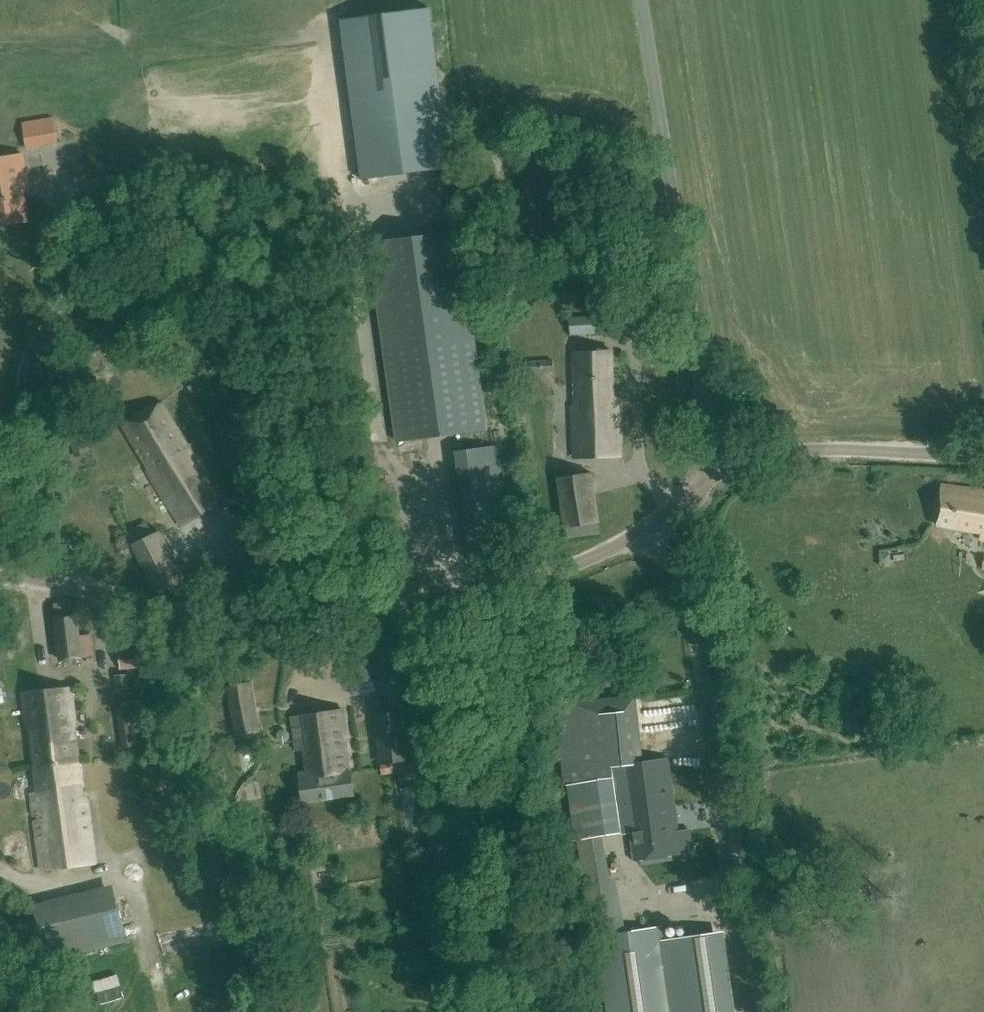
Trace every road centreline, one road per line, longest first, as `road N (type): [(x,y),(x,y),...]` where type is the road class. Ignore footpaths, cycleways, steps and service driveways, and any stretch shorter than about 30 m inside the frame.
road 1 (unclassified): [(0,575),(238,626),(339,624),(585,563),(727,472)]
road 2 (unclassified): [(644,0),(710,420),(727,472)]
road 3 (unclassified): [(727,472),(776,455),(840,450),(983,457)]

